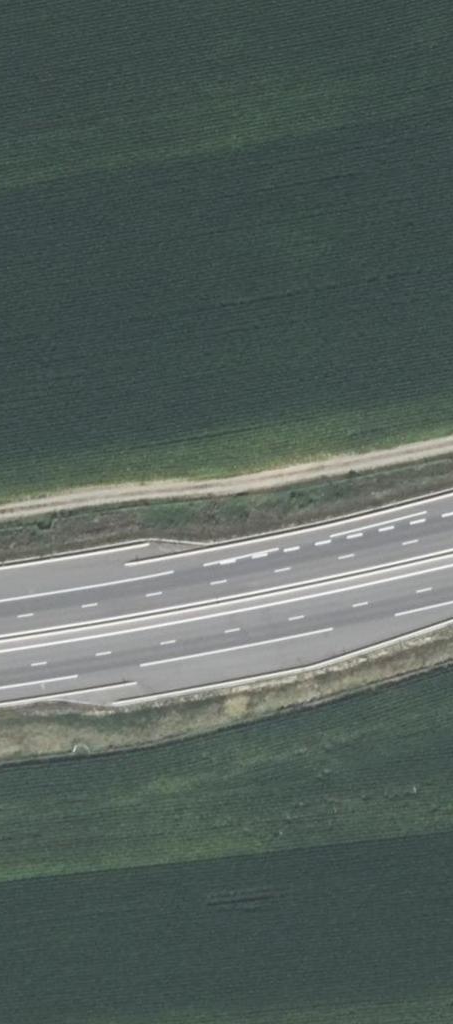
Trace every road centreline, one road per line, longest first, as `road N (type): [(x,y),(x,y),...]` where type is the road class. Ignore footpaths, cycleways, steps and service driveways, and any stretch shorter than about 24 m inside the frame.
road 1 (track): [(452,672),(198,742),(0,773)]
road 2 (trunk): [(452,533),(0,621)]
road 3 (trunk): [(0,671),(452,584)]
road 4 (track): [(0,516),(290,481),(452,446)]

